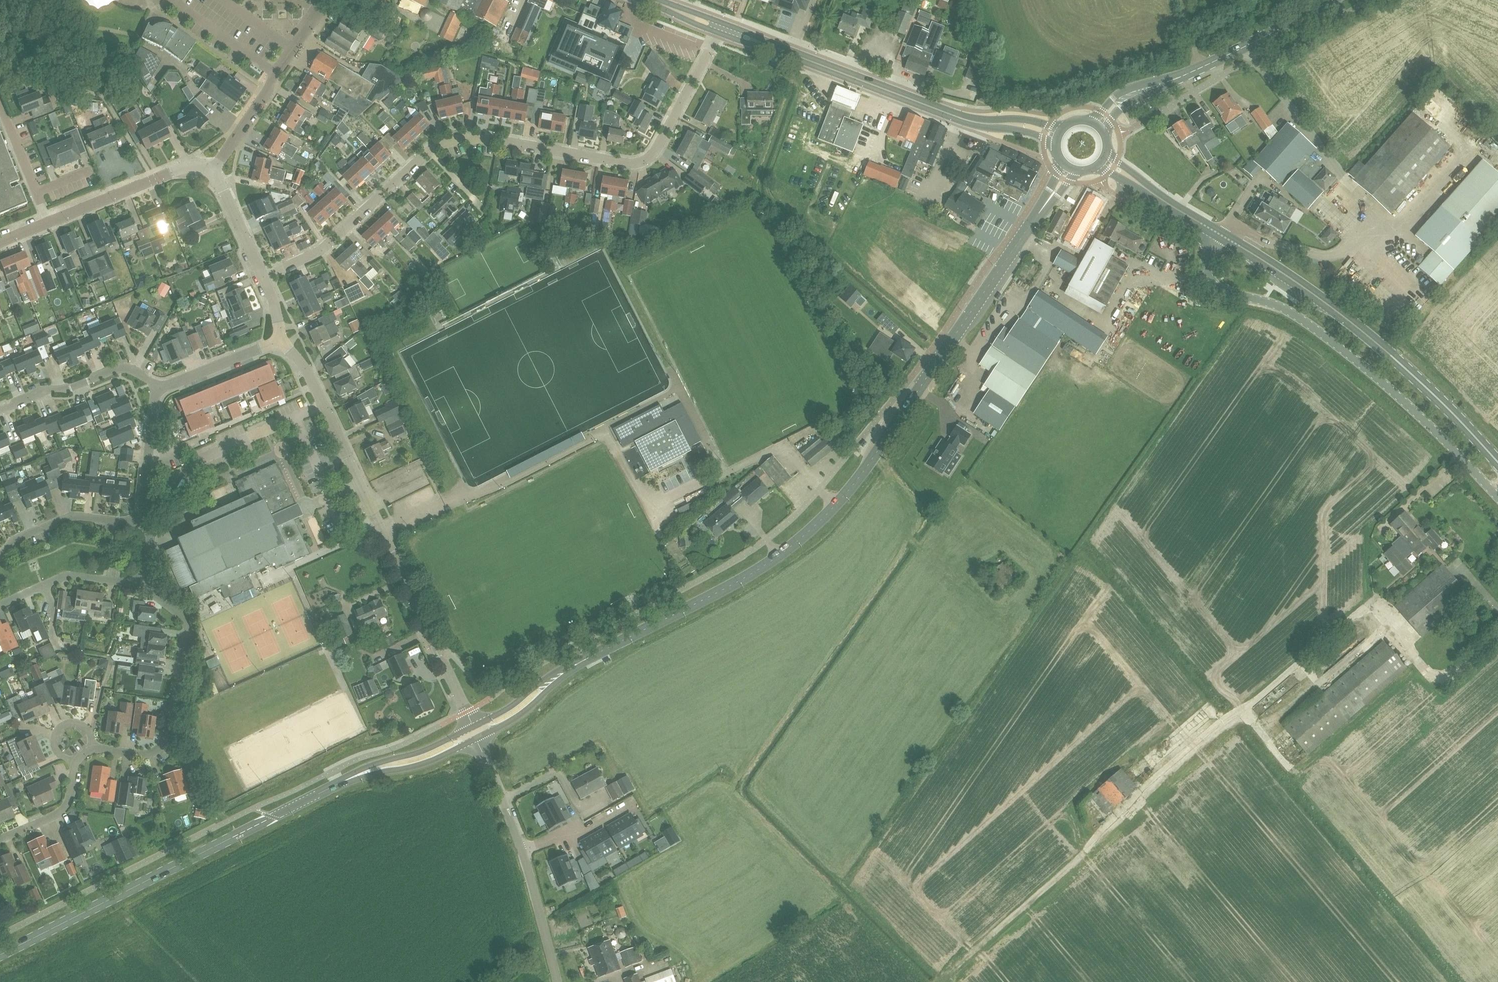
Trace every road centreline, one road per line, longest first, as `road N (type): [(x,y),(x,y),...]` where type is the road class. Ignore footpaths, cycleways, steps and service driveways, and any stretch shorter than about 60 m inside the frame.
road 1 (track): [(1225,722),(1100,578),(1015,650),(852,882),(945,975)]
road 2 (secondary): [(597,653),(747,575),(813,528),(881,447),(1029,226)]
road 3 (residential): [(263,278),(339,235),(454,140),(637,163),(651,157),(722,28)]
road 4 (residential): [(467,712),(308,373),(282,340)]
road 5 (unclassified): [(1493,492),(1400,397),(1306,322),(1213,288),(1206,264),(1221,236)]
road 6 (track): [(1225,722),(937,981)]
road 7 (primary): [(1497,462),(1357,327),(1221,236)]
road 8 (primary): [(1059,137),(937,110),(722,28)]
road 9 (secondary): [(0,956),(298,806)]
road 10 (track): [(1287,764),(1472,981)]
road 11 (residential): [(90,746),(137,752),(163,742),(187,629),(148,584)]
road 12 (track): [(925,981),(852,910),(788,953),(813,981)]
road 13 (residential): [(212,172),(326,0)]
road 14 (secondary): [(473,728),(356,771),(298,806)]
road 15 (secondary): [(298,806),(368,776),(428,764),(477,739)]
road 16 (secondary): [(1169,82),(1327,0)]
road 17 (residential): [(50,223),(189,166),(212,172)]
road 18 (residential): [(0,408),(121,367),(162,388)]
road 19 (residential): [(0,606),(69,576),(148,584)]
road 20 (residential): [(0,555),(21,536),(69,519),(144,520)]
road 21 (secondary): [(477,739),(516,720),(597,653)]
road 22 (secondary): [(597,653),(473,728)]
road 23 (residential): [(144,520),(154,401),(162,388)]
road 24 (unclassified): [(557,981),(523,851)]
road 25 (residential): [(50,223),(0,101)]
road 26 (residential): [(162,388),(282,340)]
road 27 (residential): [(0,837),(63,811),(74,758)]
road 28 (residential): [(523,851),(634,802)]
road 29 (unclassified): [(523,851),(477,739)]

